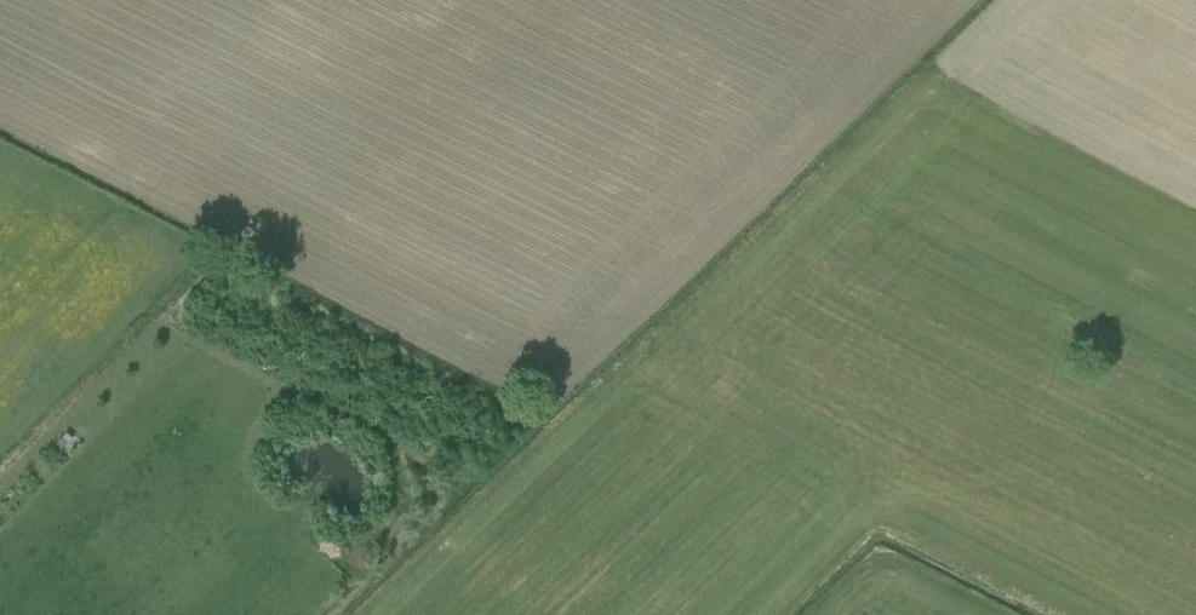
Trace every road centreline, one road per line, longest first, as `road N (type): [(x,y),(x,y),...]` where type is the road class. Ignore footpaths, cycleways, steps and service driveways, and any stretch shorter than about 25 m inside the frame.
road 1 (track): [(1053,614),(869,522),(764,614)]

